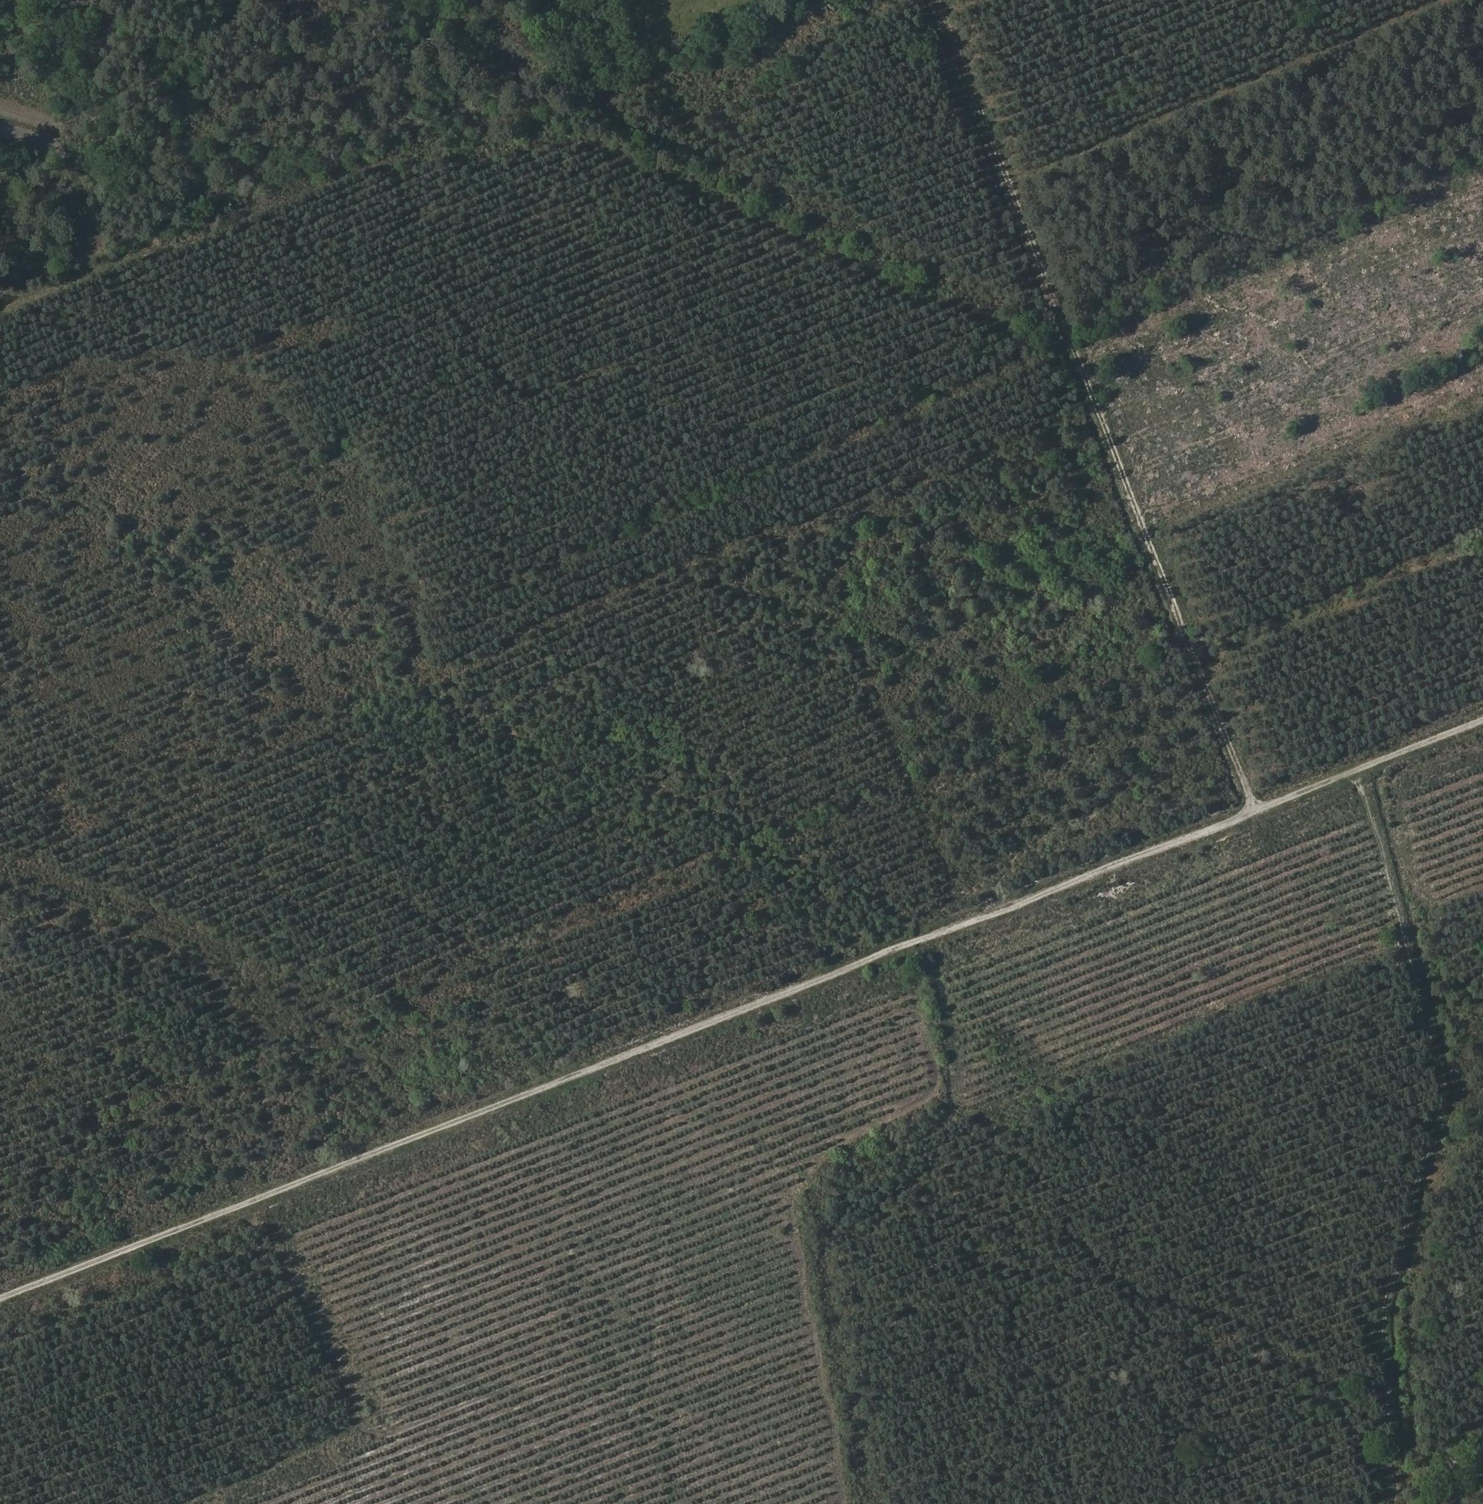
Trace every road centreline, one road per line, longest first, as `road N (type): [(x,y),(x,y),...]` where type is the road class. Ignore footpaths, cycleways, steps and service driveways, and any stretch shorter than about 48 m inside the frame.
road 1 (track): [(0,1303),(912,945),(972,931),(1482,723)]
road 2 (track): [(1262,809),(941,0)]

